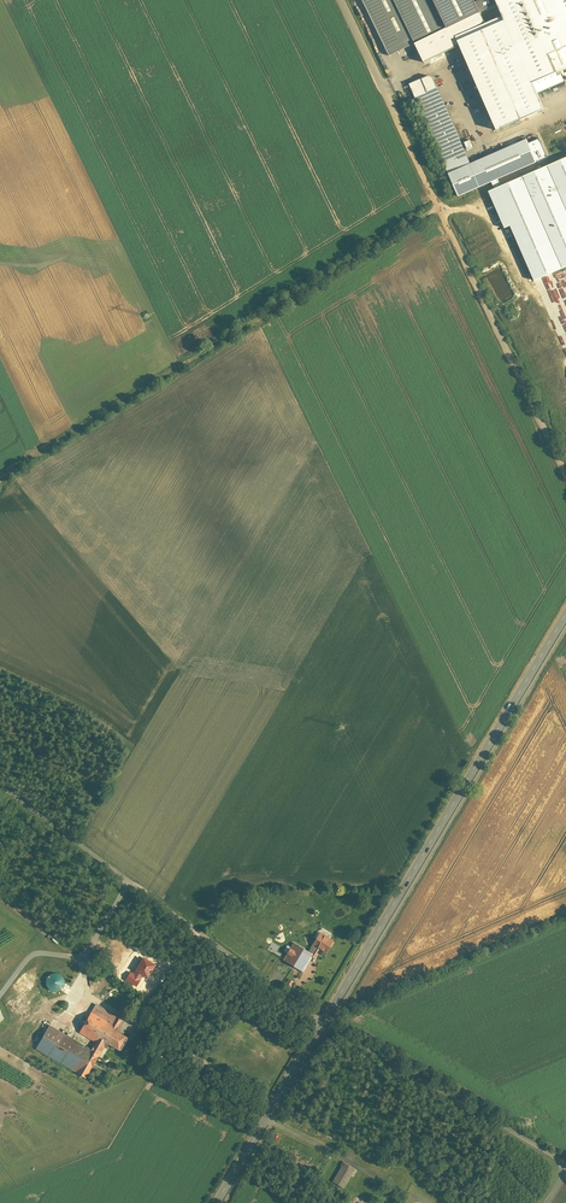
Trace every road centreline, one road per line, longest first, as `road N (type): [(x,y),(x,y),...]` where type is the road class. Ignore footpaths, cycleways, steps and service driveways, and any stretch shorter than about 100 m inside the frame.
road 1 (secondary): [(324,1022),(565,614)]
road 2 (unclassified): [(0,785),(324,1022)]
road 3 (unclassified): [(179,364),(439,208)]
road 4 (unclassified): [(565,1156),(324,1022)]
road 5 (track): [(465,262),(565,472)]
road 6 (unclassified): [(341,0),(439,208)]
road 7 (secondary): [(215,1202),(324,1022)]

